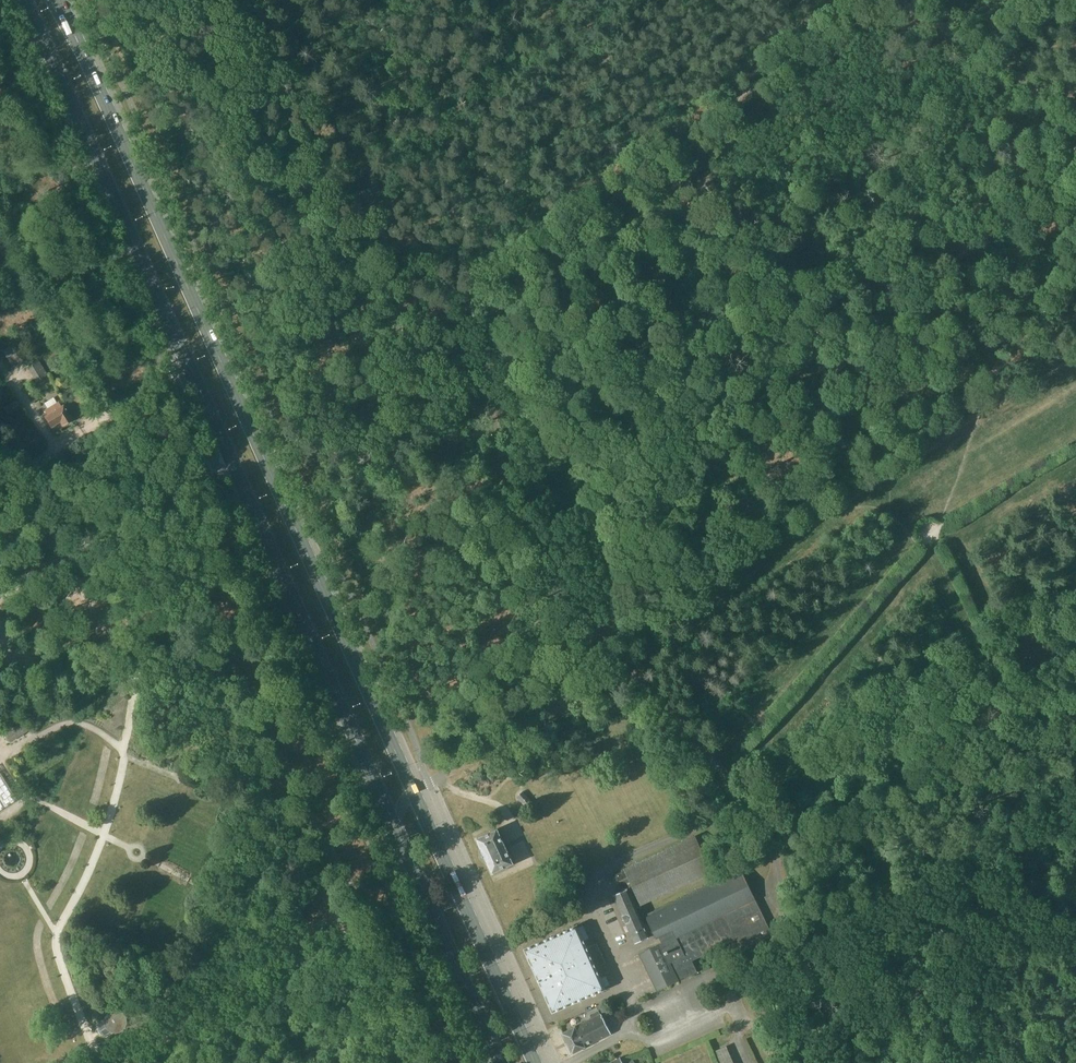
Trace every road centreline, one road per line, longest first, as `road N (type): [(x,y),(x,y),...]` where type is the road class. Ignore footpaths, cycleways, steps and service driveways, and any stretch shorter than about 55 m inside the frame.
road 1 (primary): [(535,1062),(59,0)]
road 2 (primary): [(25,0),(501,1062)]
road 3 (track): [(487,295),(862,0)]
road 4 (track): [(487,295),(435,304),(414,291),(287,0)]
road 5 (track): [(783,753),(962,642),(978,621),(1075,567)]
road 6 (track): [(632,0),(580,57),(470,96),(374,198)]
road 7 (track): [(901,0),(1075,111)]

